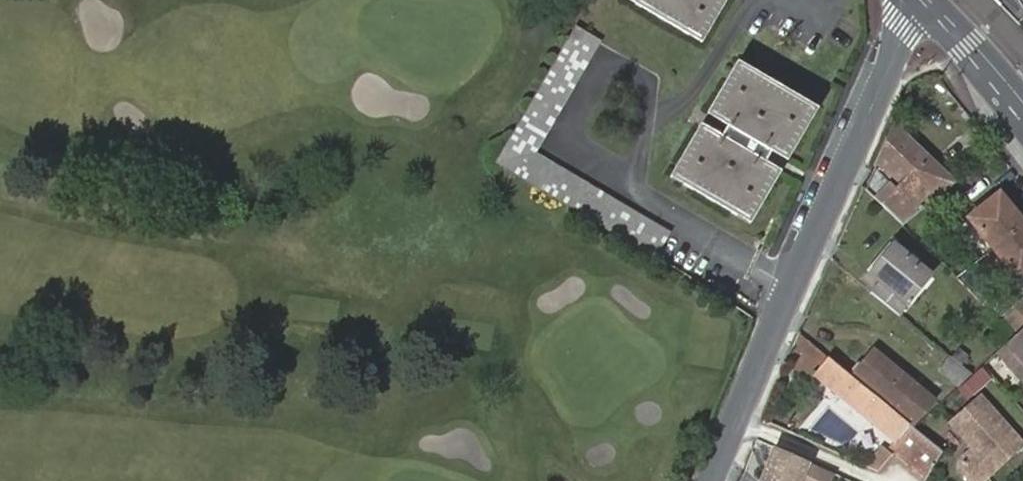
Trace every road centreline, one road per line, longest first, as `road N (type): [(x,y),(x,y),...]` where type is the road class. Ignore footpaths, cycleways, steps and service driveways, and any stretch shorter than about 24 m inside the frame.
road 1 (residential): [(926,0),(904,26),(713,480)]
road 2 (tertiary): [(926,0),(1022,115)]

